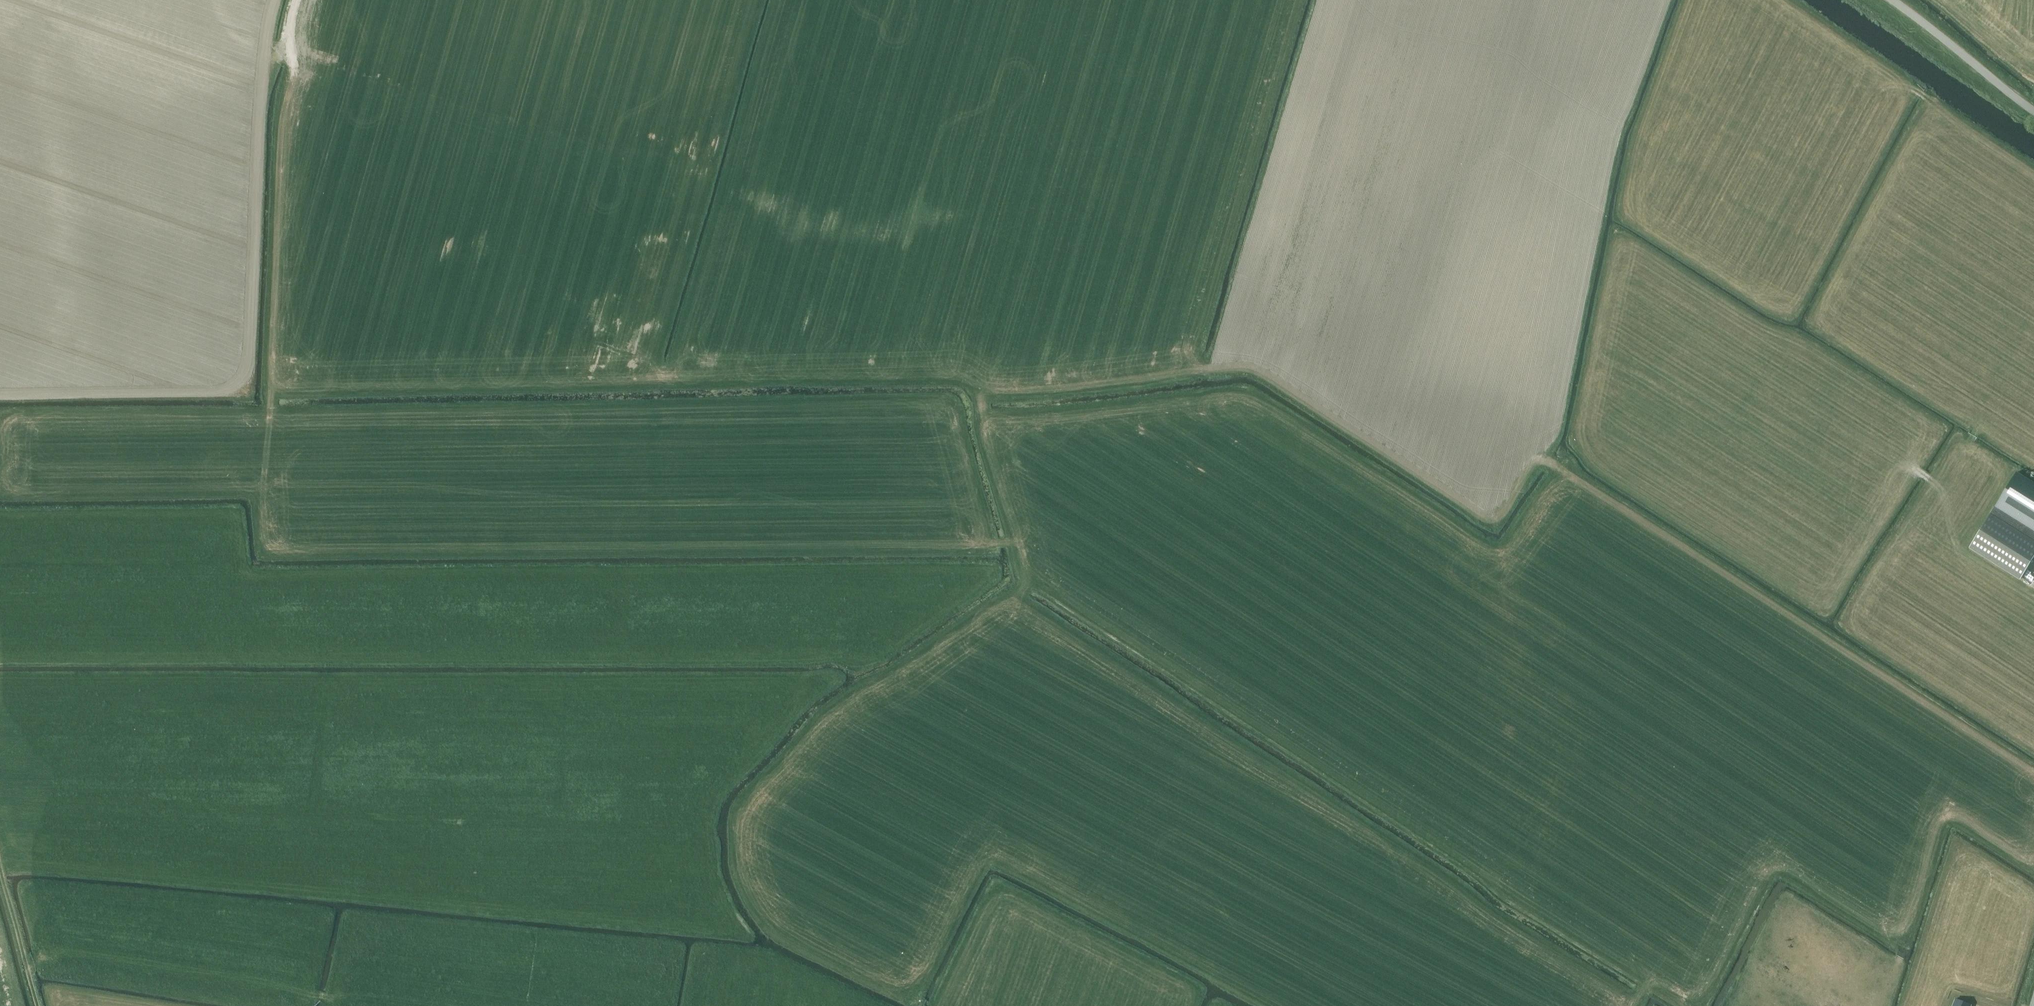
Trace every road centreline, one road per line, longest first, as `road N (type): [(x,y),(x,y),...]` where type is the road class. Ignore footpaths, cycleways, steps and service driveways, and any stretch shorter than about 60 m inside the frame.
road 1 (track): [(292,0),(260,110),(244,395)]
road 2 (unclassified): [(2033,109),(1890,0)]
road 3 (track): [(38,1005),(1,871)]

